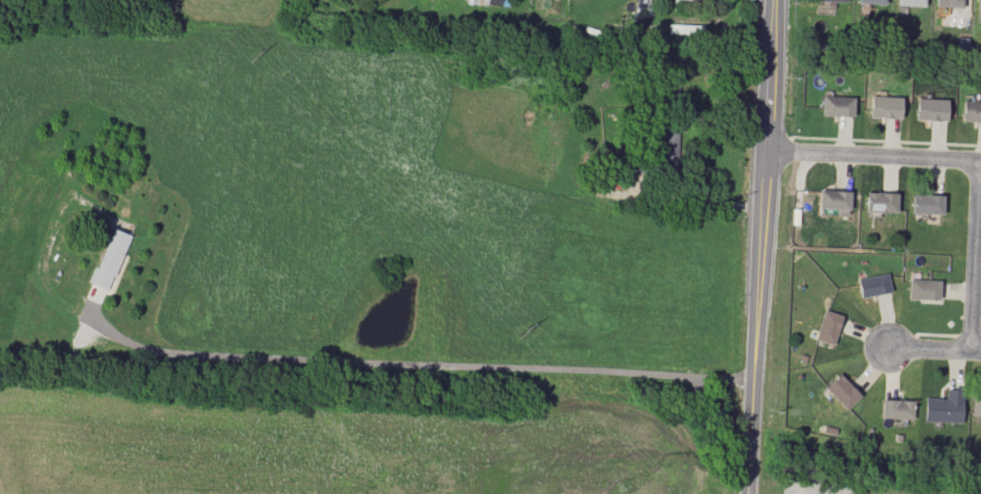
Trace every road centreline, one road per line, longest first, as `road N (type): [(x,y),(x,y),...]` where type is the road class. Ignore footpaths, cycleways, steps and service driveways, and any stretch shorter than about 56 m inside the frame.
road 1 (secondary): [(752,462),(762,206)]
road 2 (residential): [(764,147),(980,163)]
road 3 (residential): [(979,163),(971,350)]

